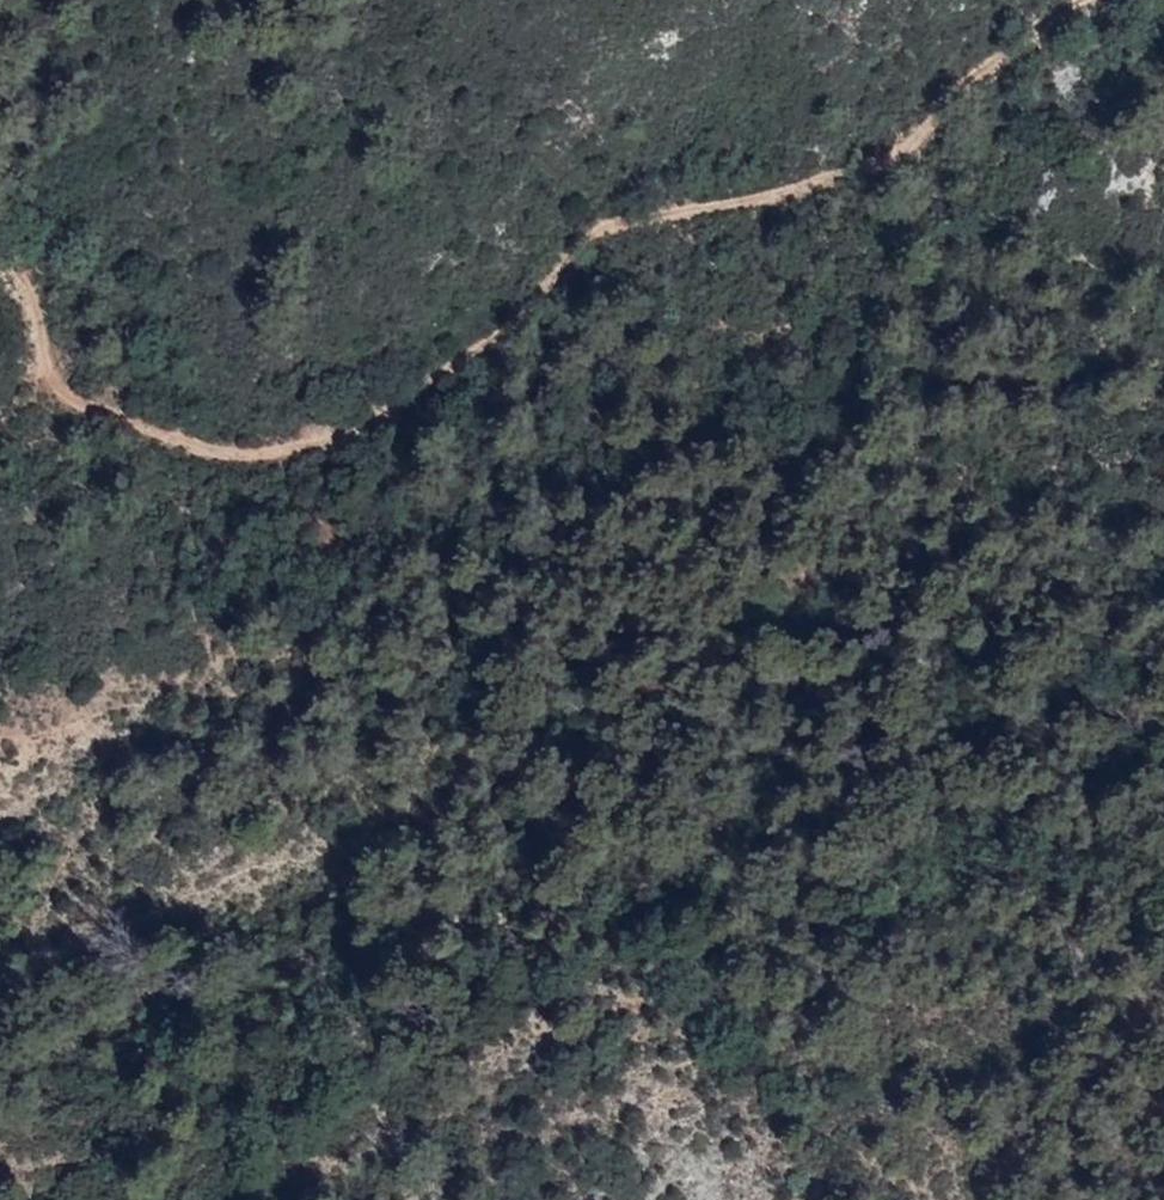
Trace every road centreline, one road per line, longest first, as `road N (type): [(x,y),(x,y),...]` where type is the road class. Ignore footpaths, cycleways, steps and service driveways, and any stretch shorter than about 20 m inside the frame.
road 1 (track): [(1088,0),(926,131),(818,192),(600,228),(420,402),(225,457),(126,423),(64,391),(15,259),(0,242)]

